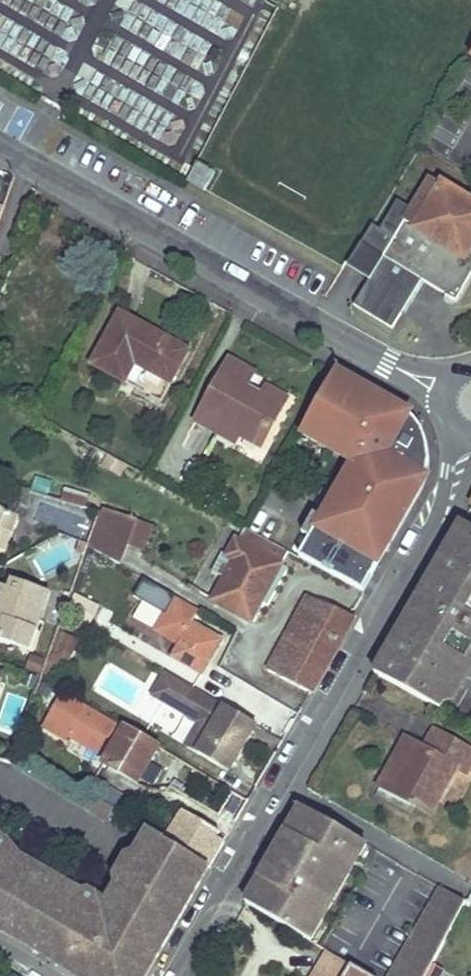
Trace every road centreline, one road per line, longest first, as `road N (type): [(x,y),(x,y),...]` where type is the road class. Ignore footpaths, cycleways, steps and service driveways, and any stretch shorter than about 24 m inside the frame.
road 1 (residential): [(470,412),(436,517),(170,975)]
road 2 (residential): [(0,147),(386,365),(470,400)]

